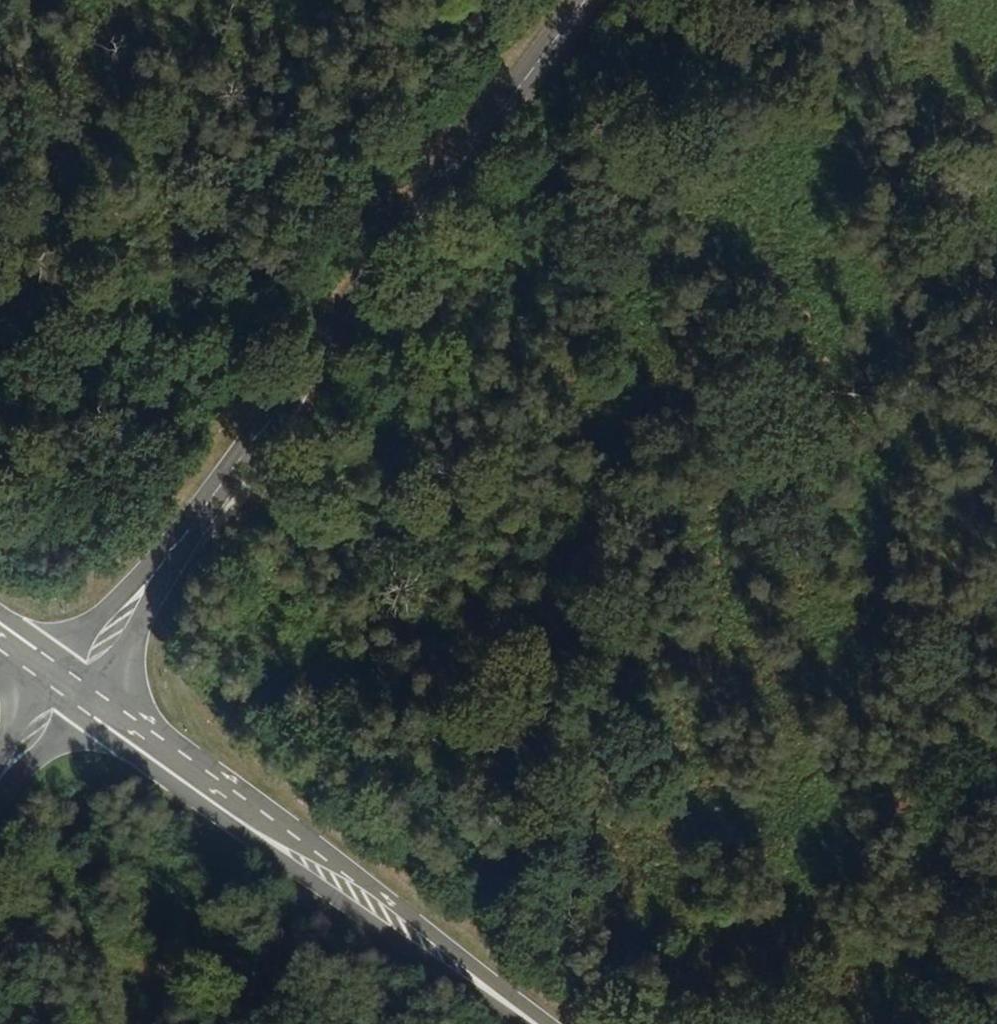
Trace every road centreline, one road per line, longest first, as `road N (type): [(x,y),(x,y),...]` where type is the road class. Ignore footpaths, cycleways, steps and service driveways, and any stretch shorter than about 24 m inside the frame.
road 1 (tertiary): [(592,0),(398,239),(69,692)]
road 2 (primary): [(69,692),(527,1023)]

